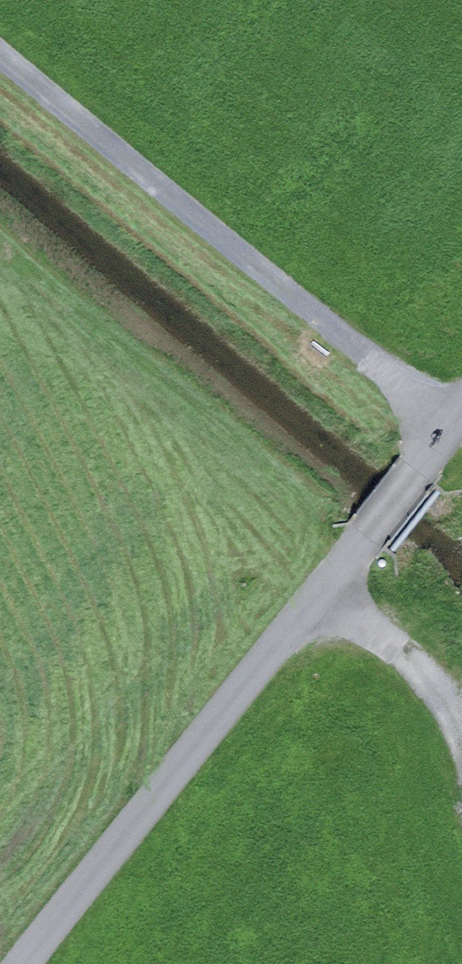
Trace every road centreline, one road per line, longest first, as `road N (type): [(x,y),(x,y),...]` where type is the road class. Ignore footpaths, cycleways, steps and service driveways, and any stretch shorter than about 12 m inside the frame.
road 1 (unclassified): [(461,405),(19,963)]
road 2 (track): [(0,46),(449,421)]
road 3 (track): [(316,584),(441,689),(461,725)]

